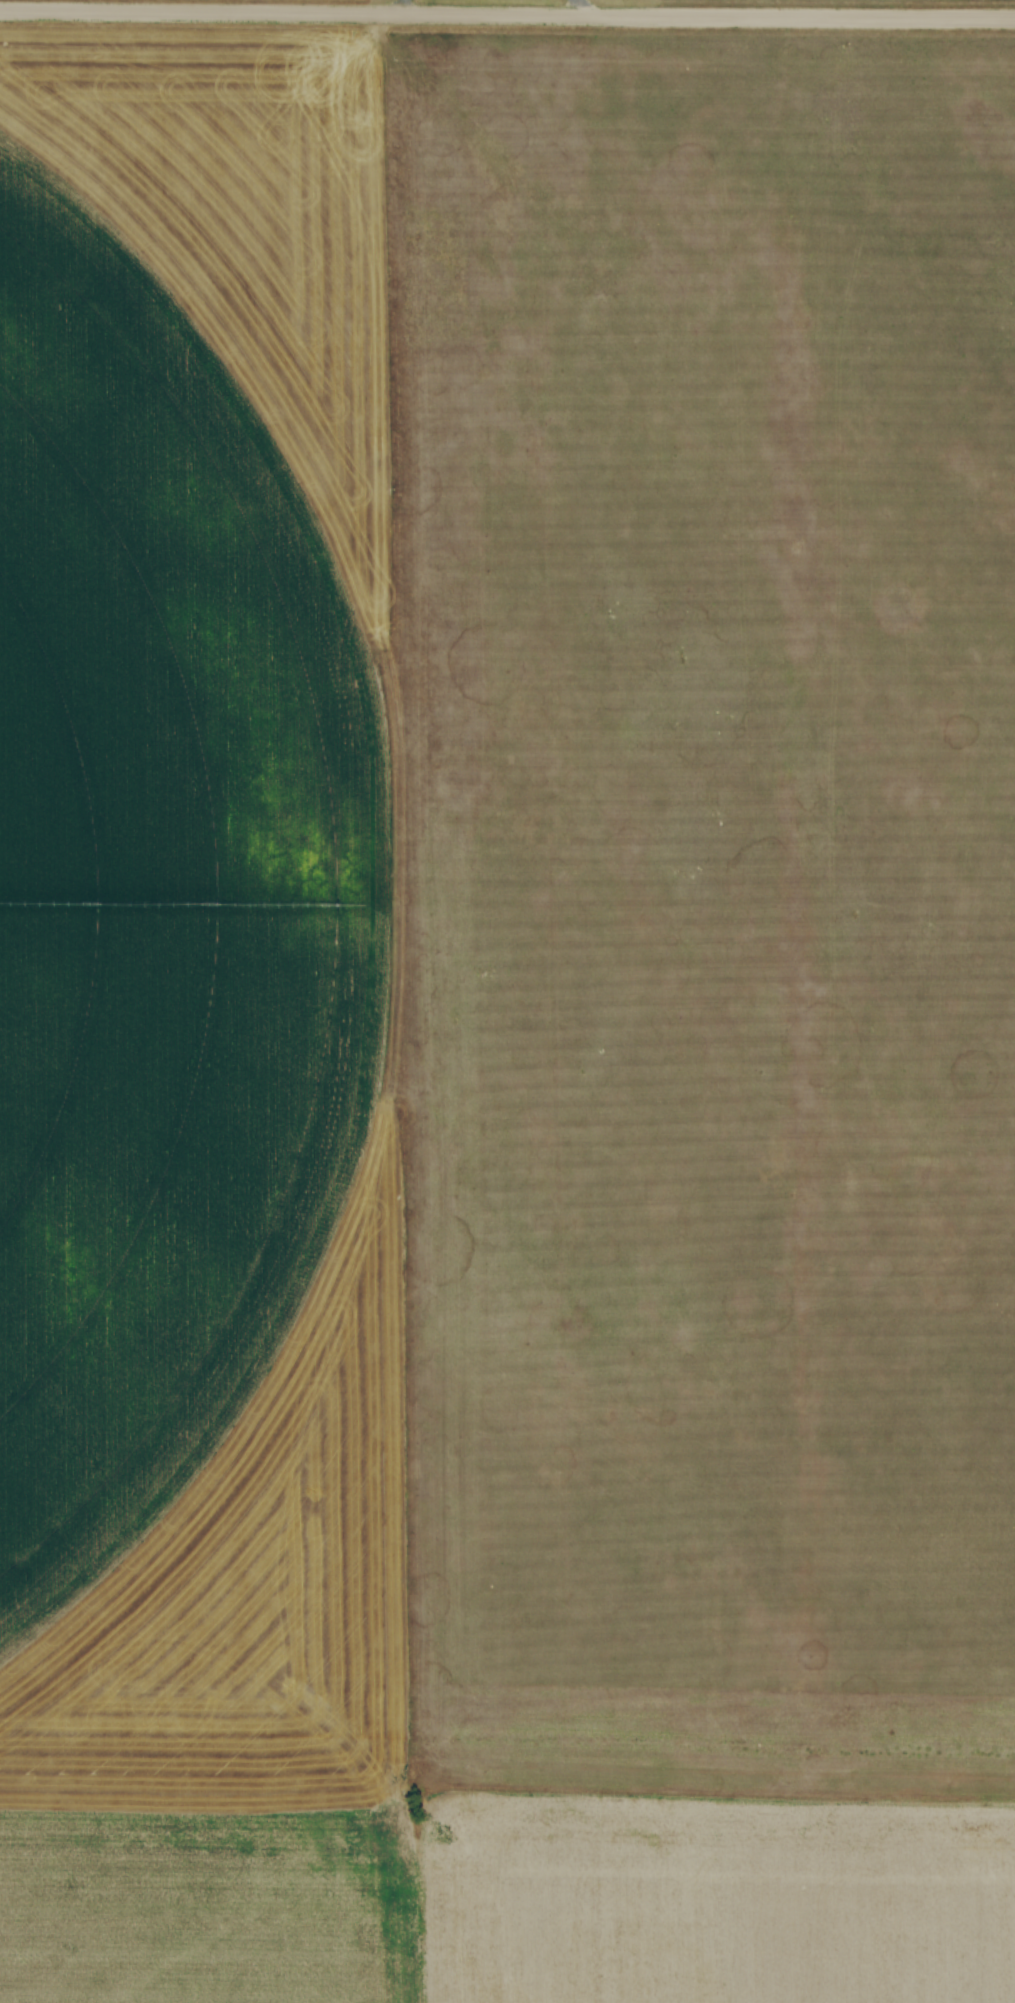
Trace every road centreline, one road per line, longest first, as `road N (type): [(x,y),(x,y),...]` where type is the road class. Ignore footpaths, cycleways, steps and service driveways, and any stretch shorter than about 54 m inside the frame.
road 1 (residential): [(0,15),(1014,21)]

